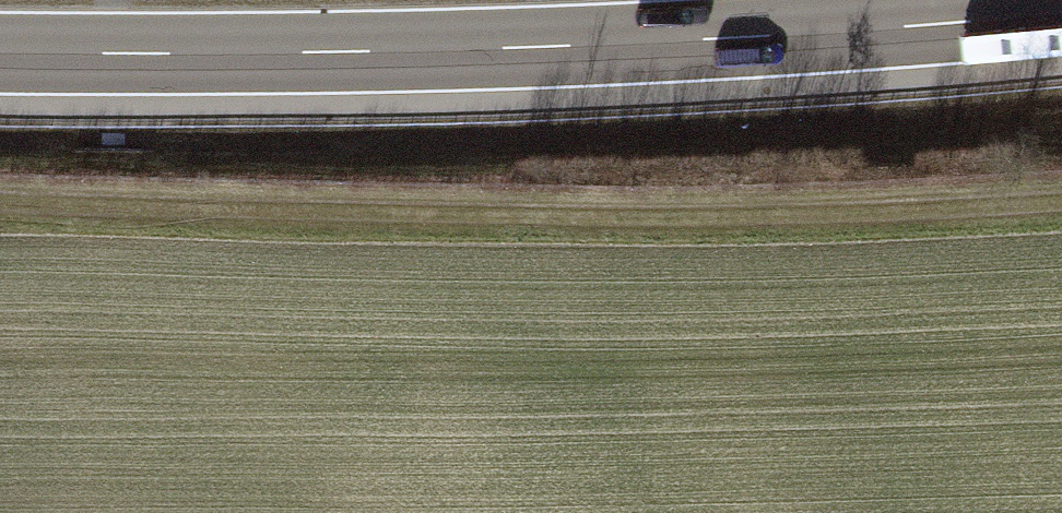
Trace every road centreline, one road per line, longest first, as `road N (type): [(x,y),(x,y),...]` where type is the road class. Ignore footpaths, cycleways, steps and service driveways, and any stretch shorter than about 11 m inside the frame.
road 1 (motorway): [(0,53),(418,52),(1061,13)]
road 2 (track): [(0,219),(551,221),(1061,211)]

